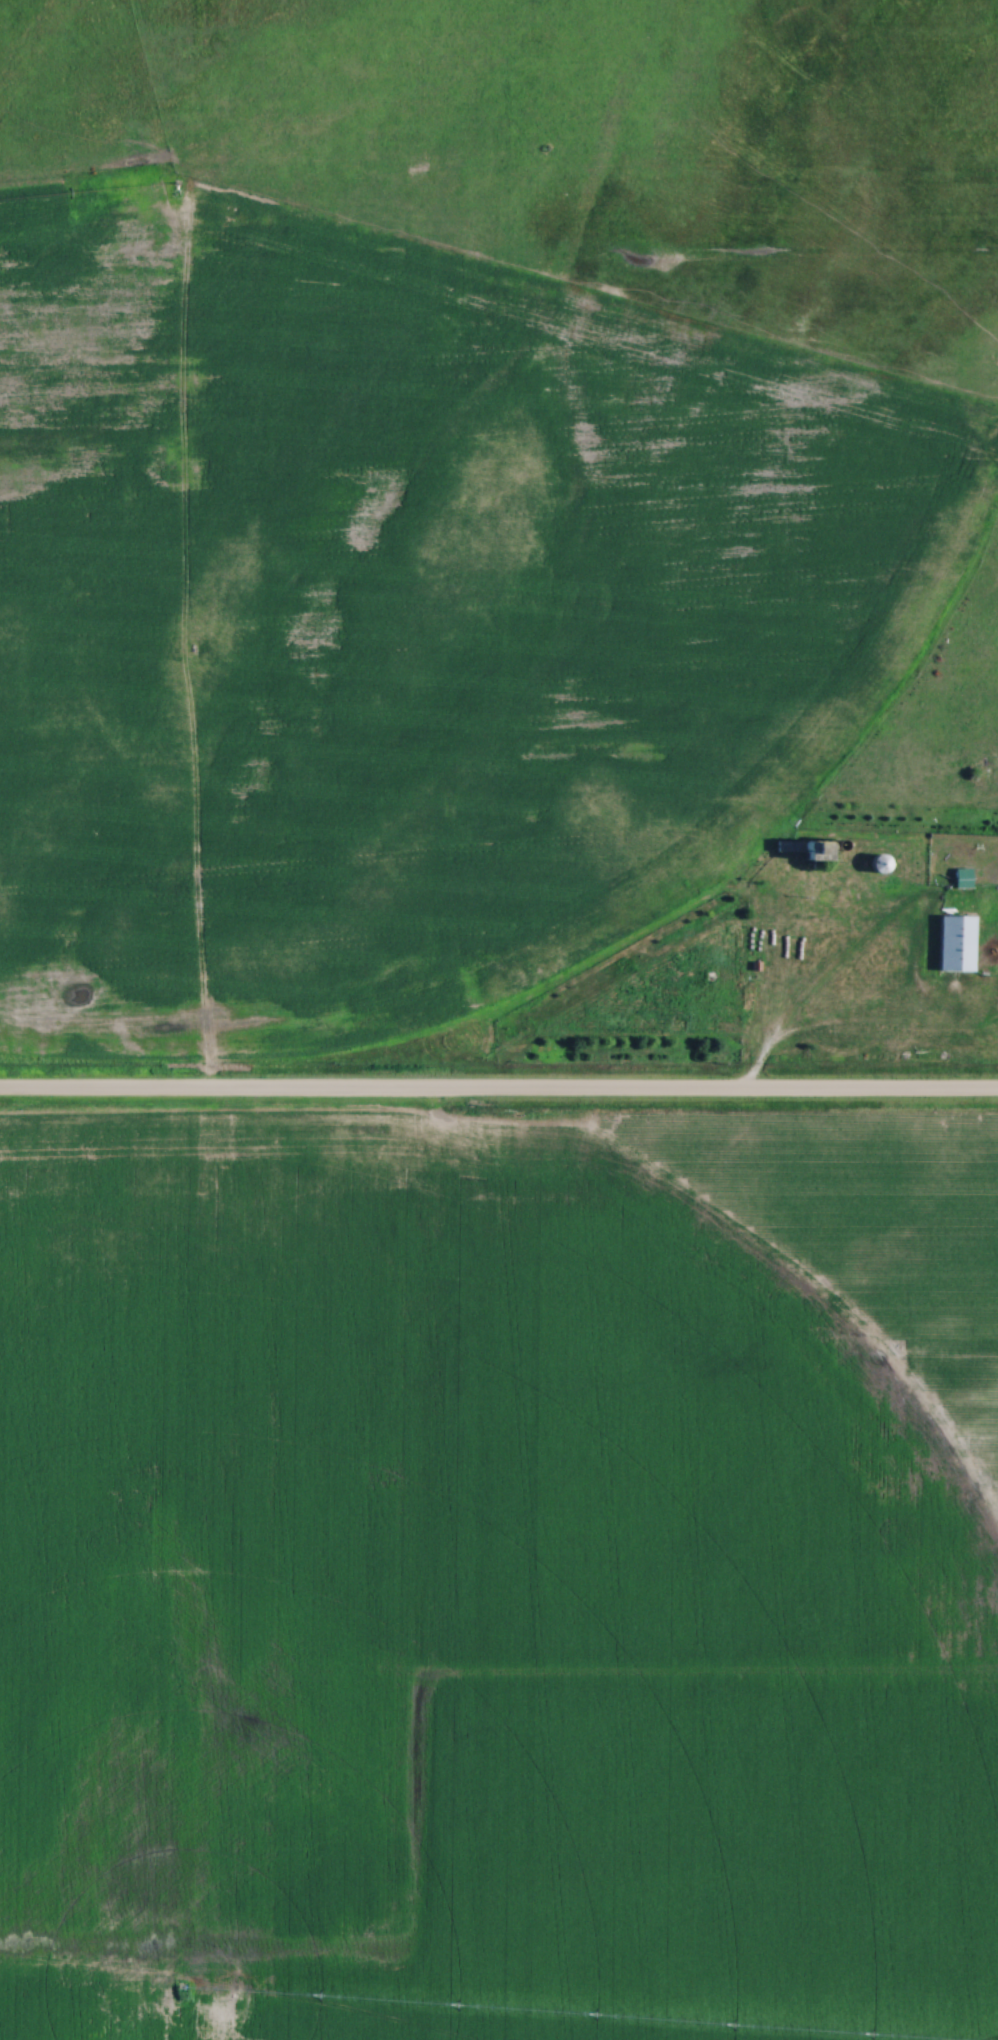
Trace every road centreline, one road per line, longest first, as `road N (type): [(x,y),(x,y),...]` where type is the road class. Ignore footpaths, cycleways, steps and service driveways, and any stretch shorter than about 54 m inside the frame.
road 1 (residential): [(0,1085),(997,1089)]

